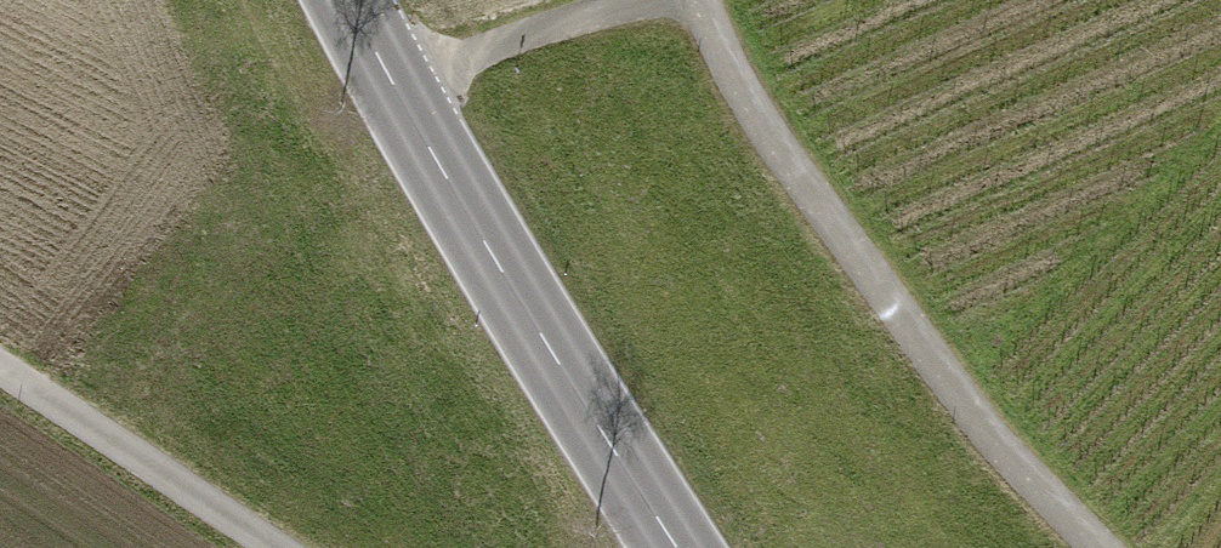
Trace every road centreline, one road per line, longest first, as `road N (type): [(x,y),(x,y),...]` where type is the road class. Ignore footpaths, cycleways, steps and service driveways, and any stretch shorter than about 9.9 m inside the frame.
road 1 (track): [(699,0),(774,147),(966,400),(1105,547)]
road 2 (primary): [(350,0),(474,225),(681,547)]
road 3 (unclassified): [(0,369),(276,547)]

